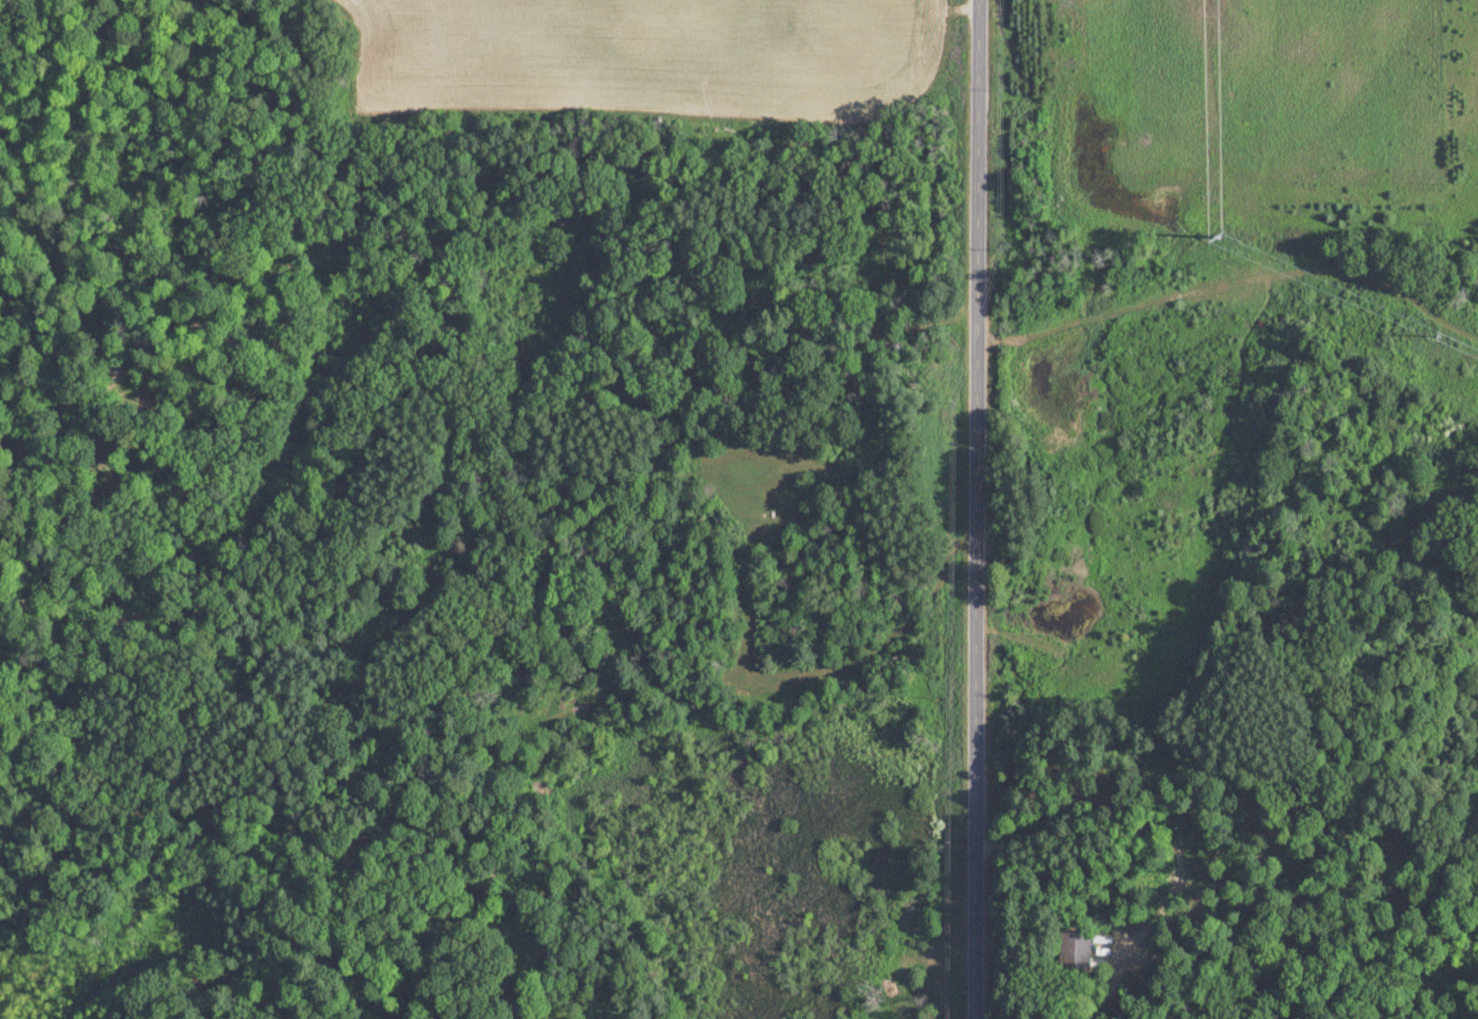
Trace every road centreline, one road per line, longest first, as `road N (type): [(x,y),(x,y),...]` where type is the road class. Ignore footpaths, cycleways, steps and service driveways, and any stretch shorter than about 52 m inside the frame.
road 1 (residential): [(969,1018),(975,0)]

